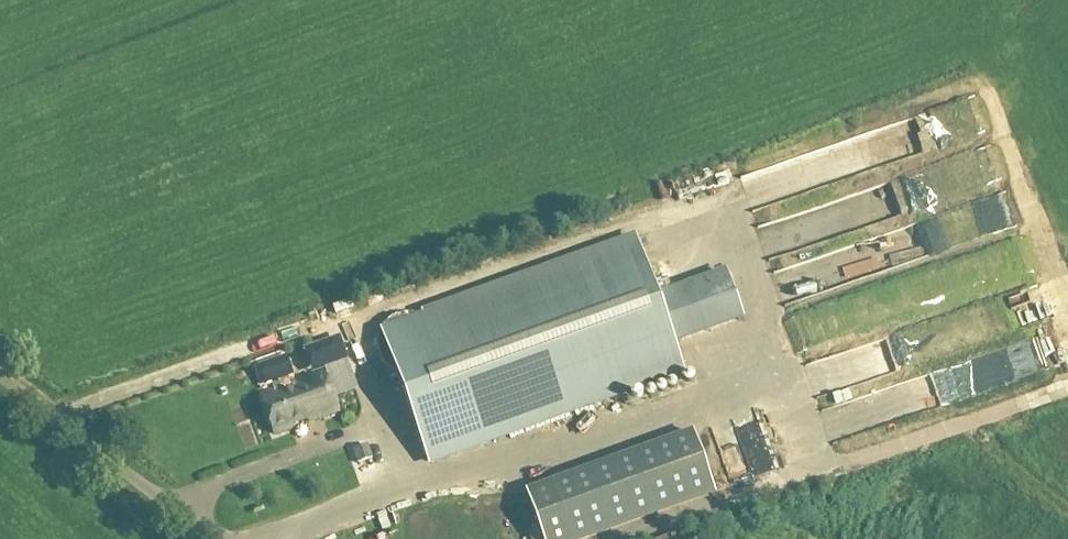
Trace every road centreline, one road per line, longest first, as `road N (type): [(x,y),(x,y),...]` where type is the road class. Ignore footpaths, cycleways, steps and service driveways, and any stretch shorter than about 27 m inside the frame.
road 1 (unclassified): [(215,538),(0,375)]

